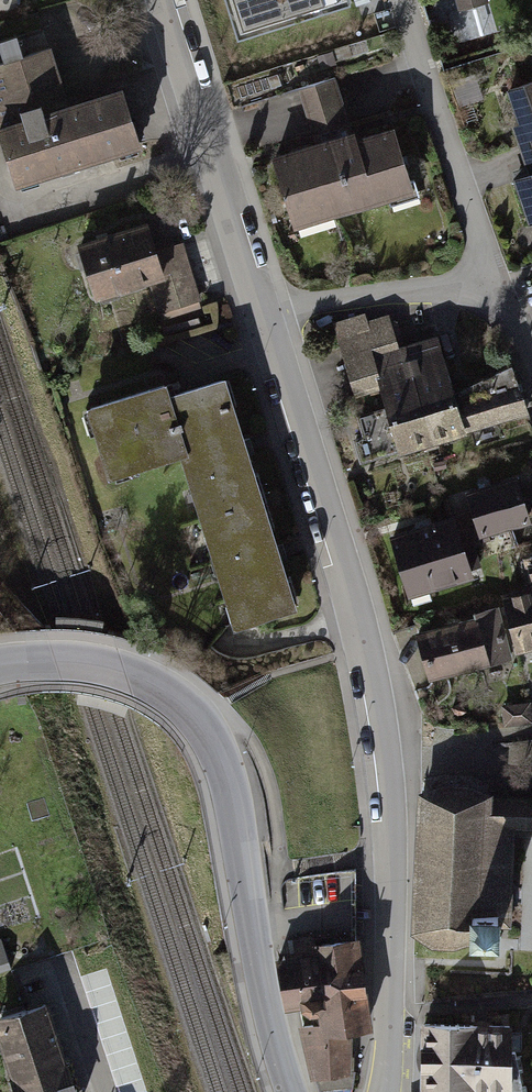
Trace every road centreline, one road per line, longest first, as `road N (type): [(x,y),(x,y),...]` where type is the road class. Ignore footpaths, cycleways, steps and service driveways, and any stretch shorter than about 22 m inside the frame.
road 1 (residential): [(381,1091),(389,851),(382,754),(361,653),(259,315)]
road 2 (tertiary): [(290,1091),(260,973),(231,790),(202,724),(170,693),(125,670),(74,661),(0,666)]
road 3 (residential): [(259,315),(165,0)]
road 4 (residential): [(491,284),(409,0)]
road 5 (residential): [(491,284),(259,315)]

